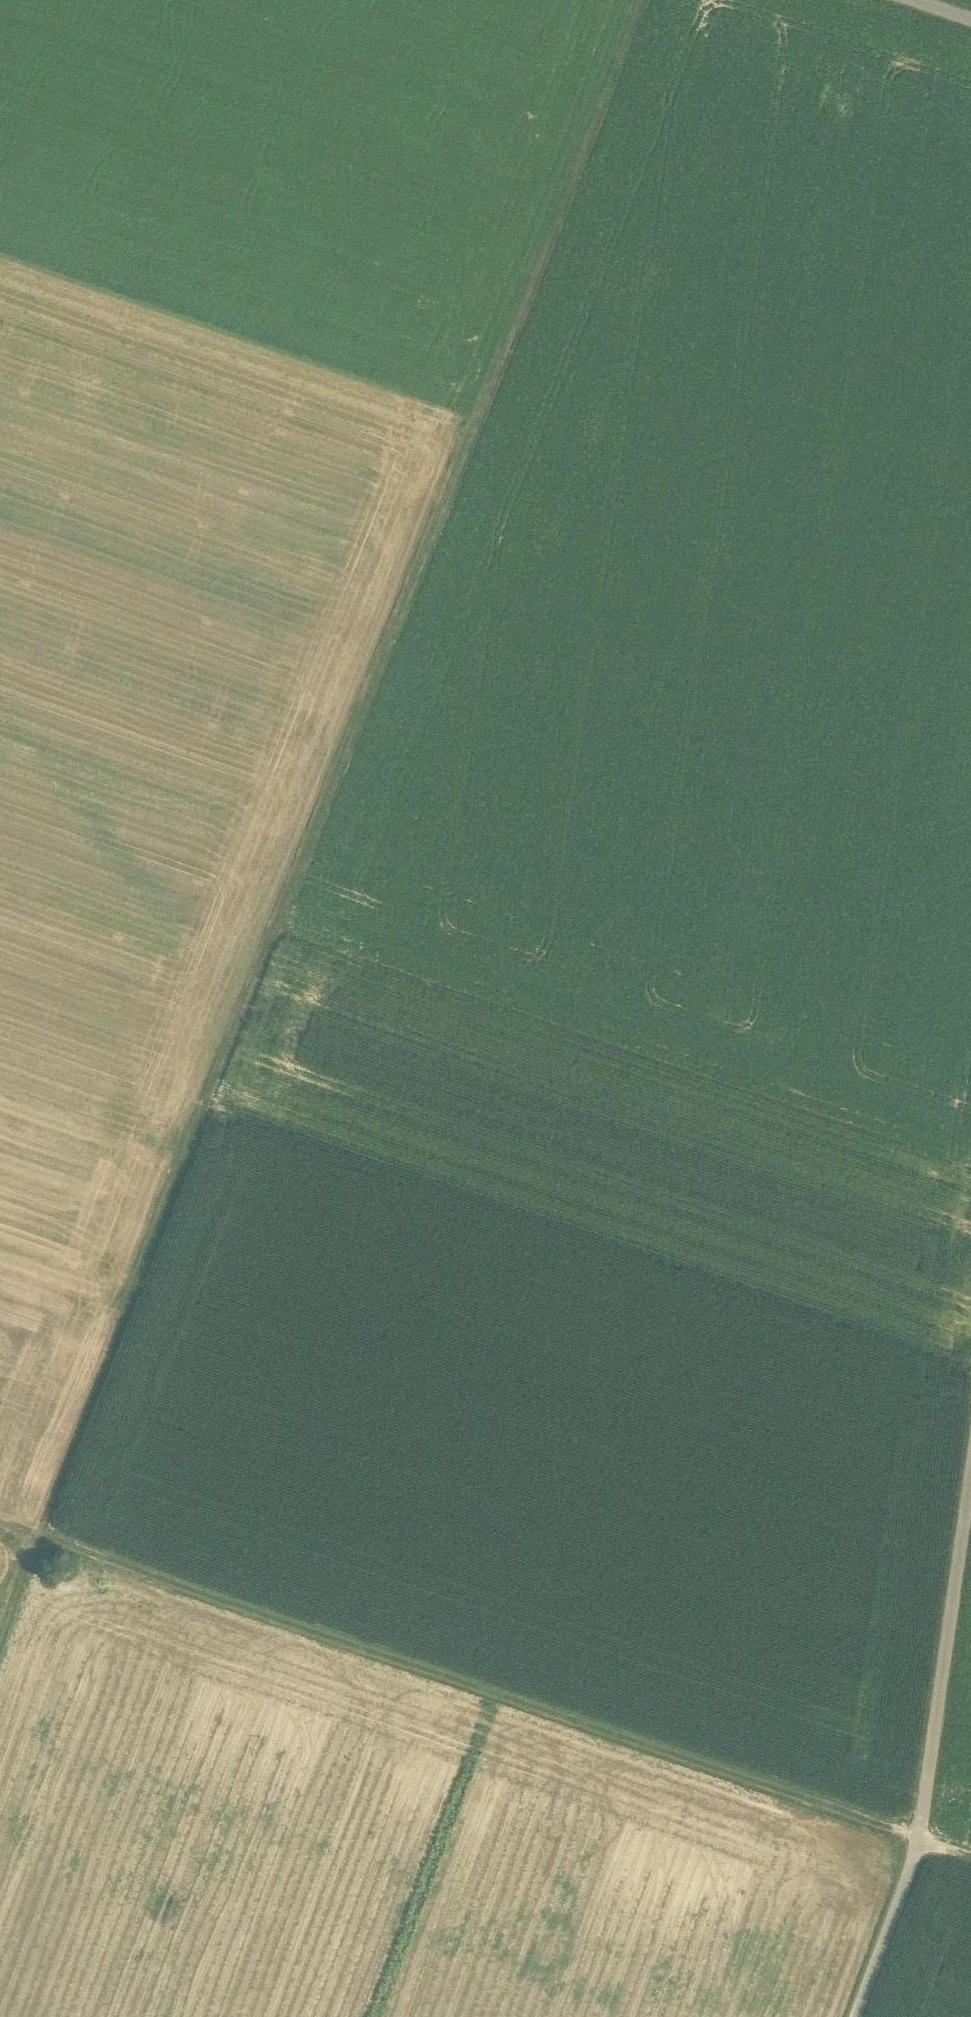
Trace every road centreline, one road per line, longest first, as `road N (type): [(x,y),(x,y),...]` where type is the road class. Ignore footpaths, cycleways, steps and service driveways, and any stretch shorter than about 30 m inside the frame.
road 1 (track): [(0,1632),(508,354),(640,0)]
road 2 (track): [(0,1534),(970,1871)]
road 3 (track): [(970,1482),(916,1851),(857,2016)]

